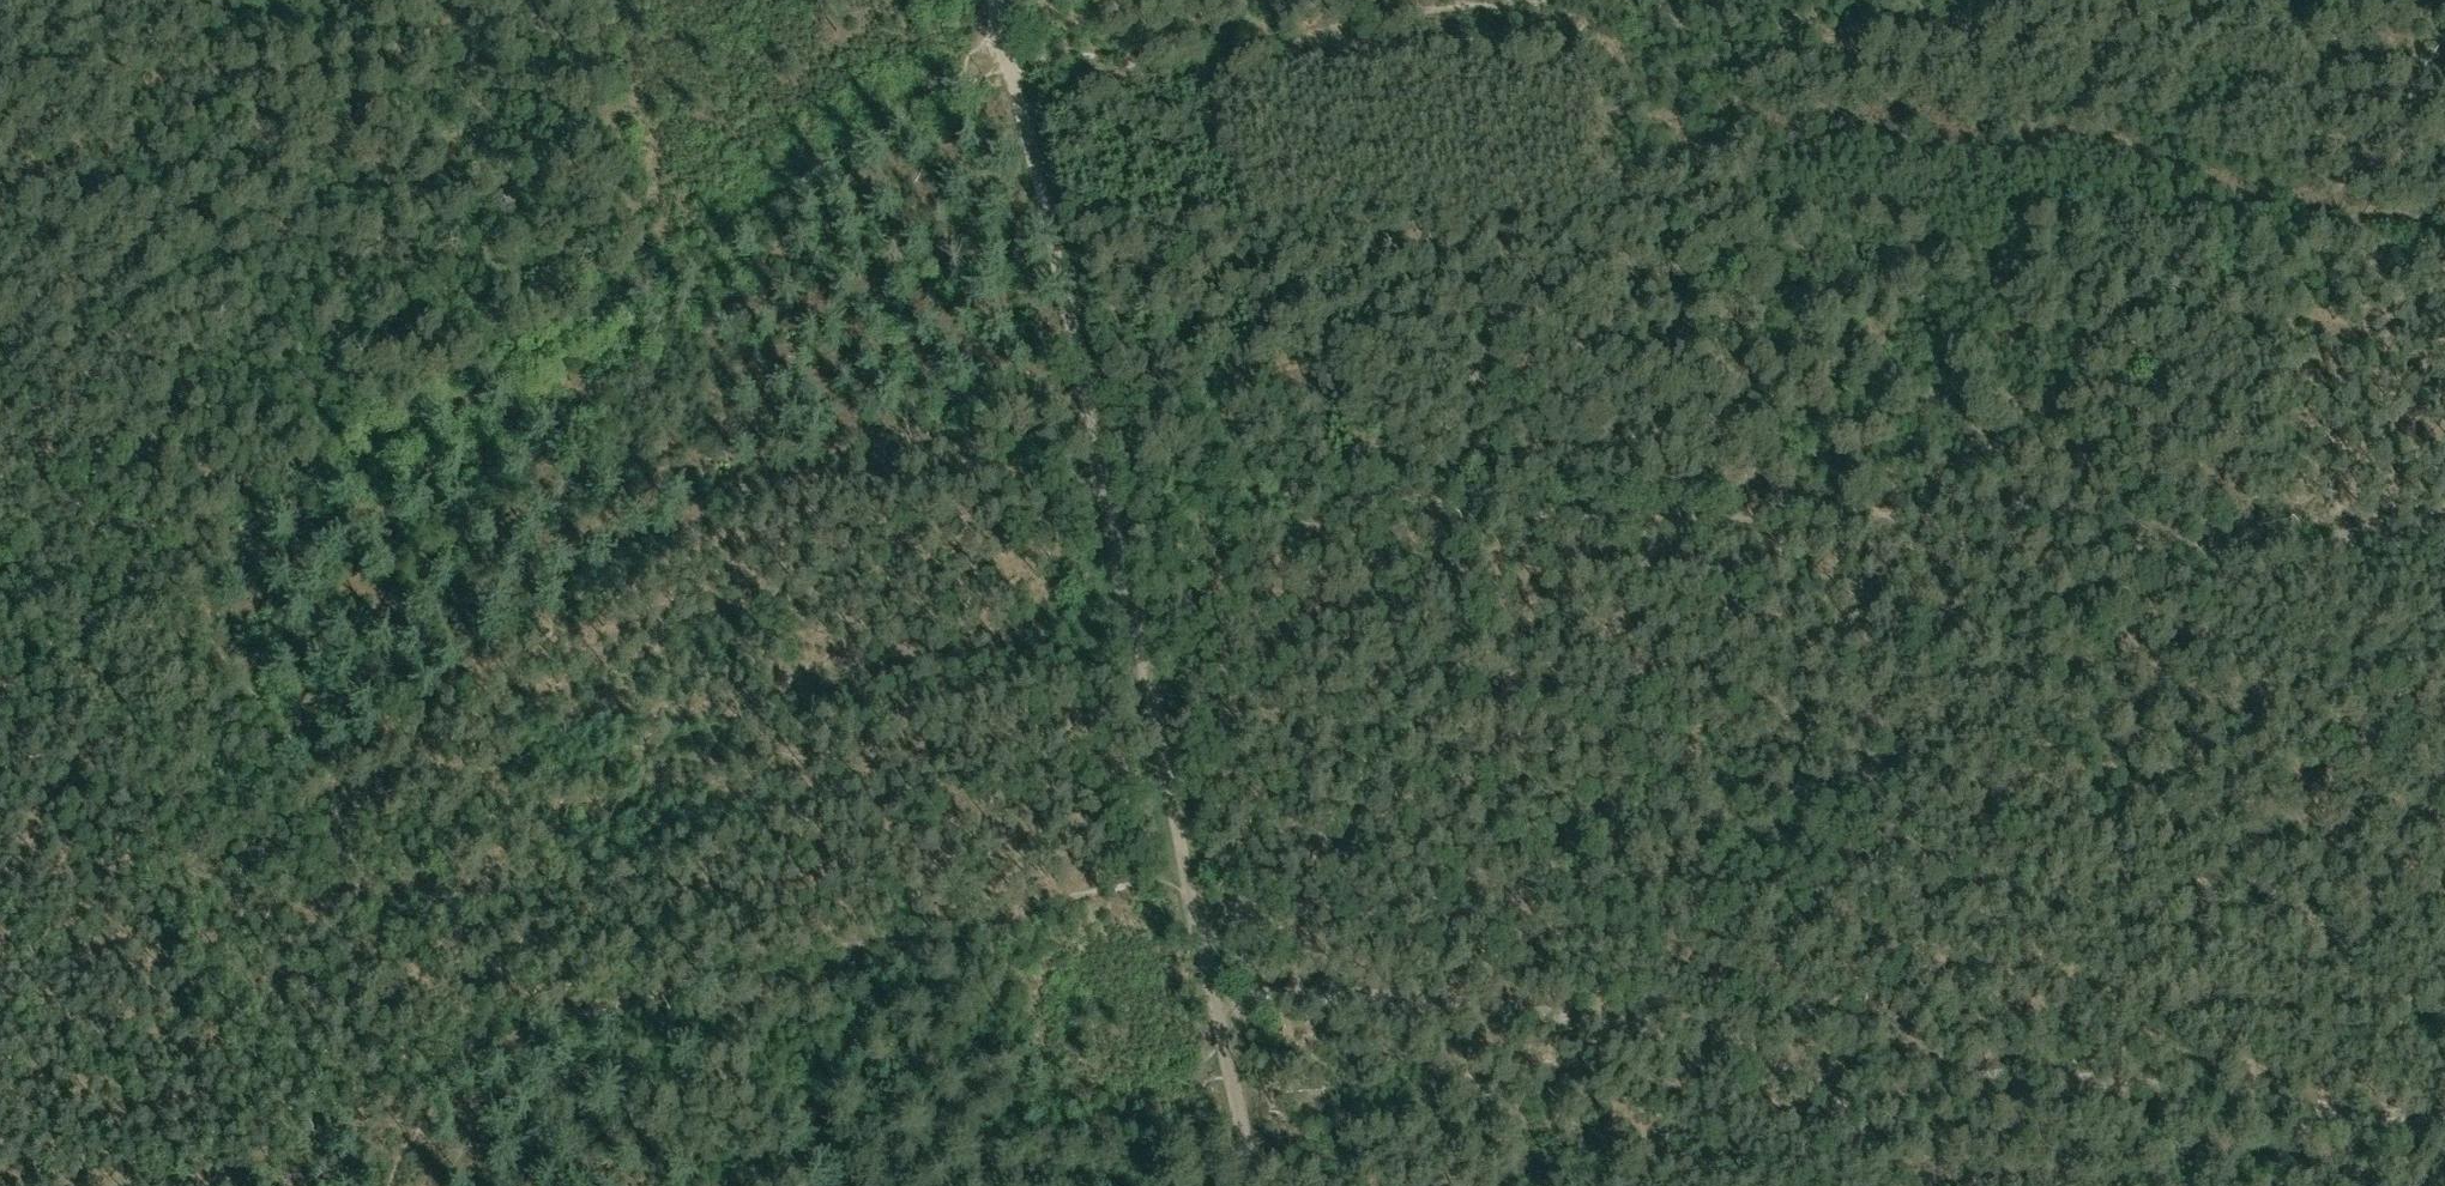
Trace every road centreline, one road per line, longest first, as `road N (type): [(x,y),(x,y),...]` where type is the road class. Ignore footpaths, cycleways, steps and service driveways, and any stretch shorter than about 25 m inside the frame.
road 1 (track): [(1100,476),(1253,1185)]
road 2 (track): [(1013,72),(1100,476)]

